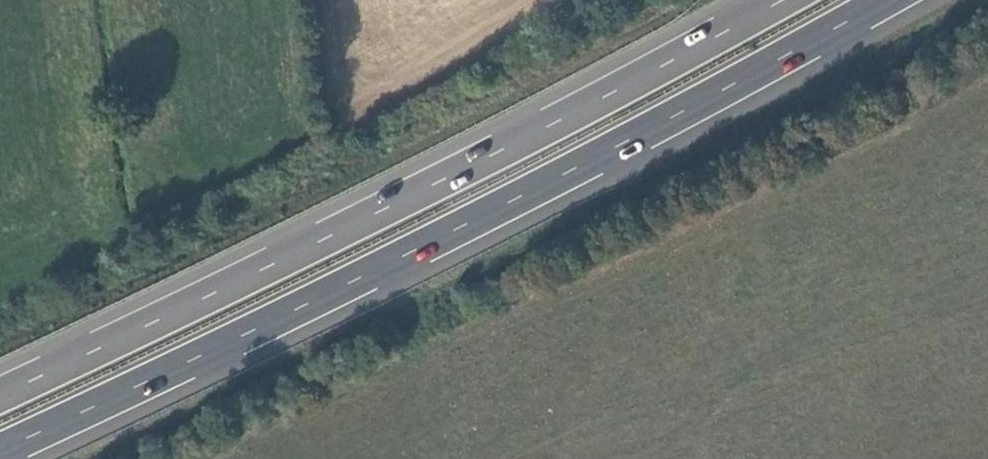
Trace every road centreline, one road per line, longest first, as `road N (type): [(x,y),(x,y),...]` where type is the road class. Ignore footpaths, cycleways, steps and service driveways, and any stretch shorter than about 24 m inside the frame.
road 1 (trunk): [(0,451),(565,173),(879,0)]
road 2 (trunk): [(782,0),(328,237),(0,396)]

